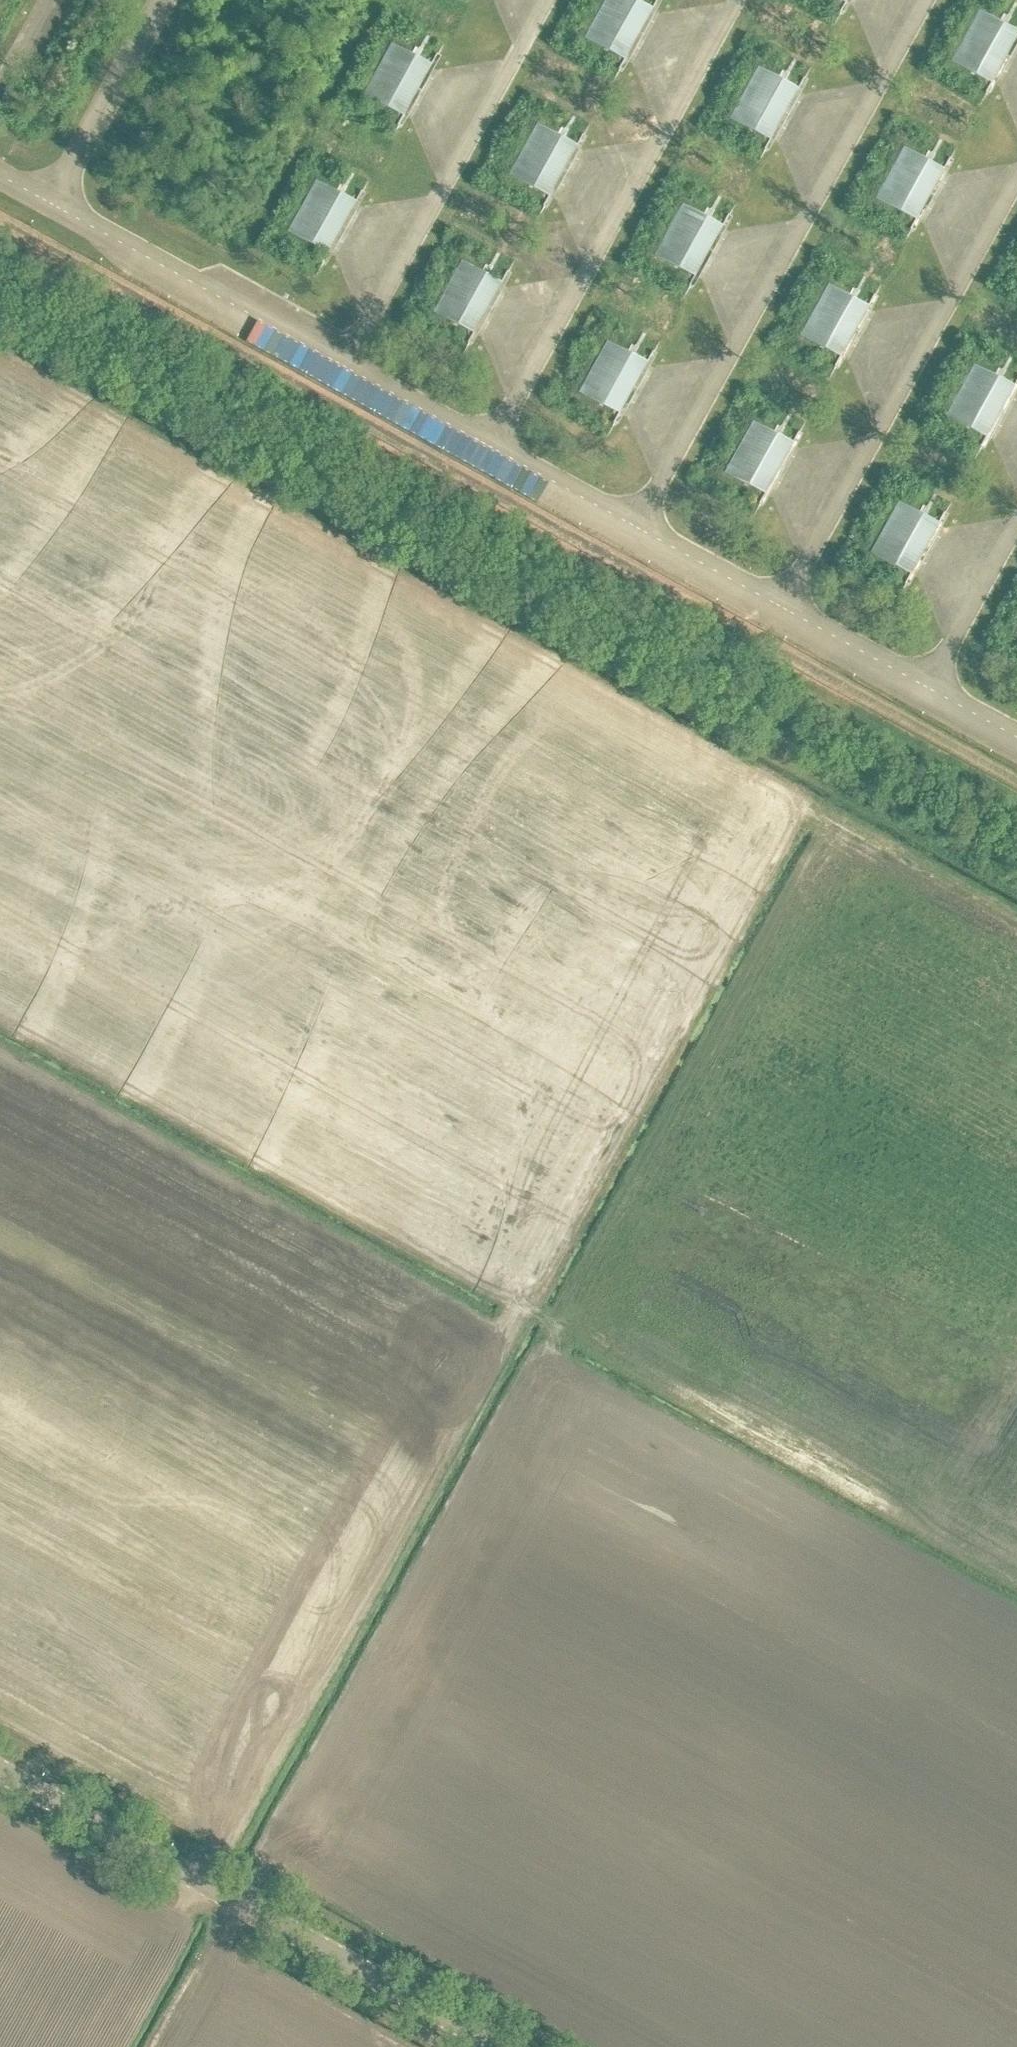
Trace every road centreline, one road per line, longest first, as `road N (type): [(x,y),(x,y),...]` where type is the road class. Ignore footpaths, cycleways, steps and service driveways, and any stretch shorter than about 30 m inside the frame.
road 1 (unclassified): [(499,2046),(0,1772)]

